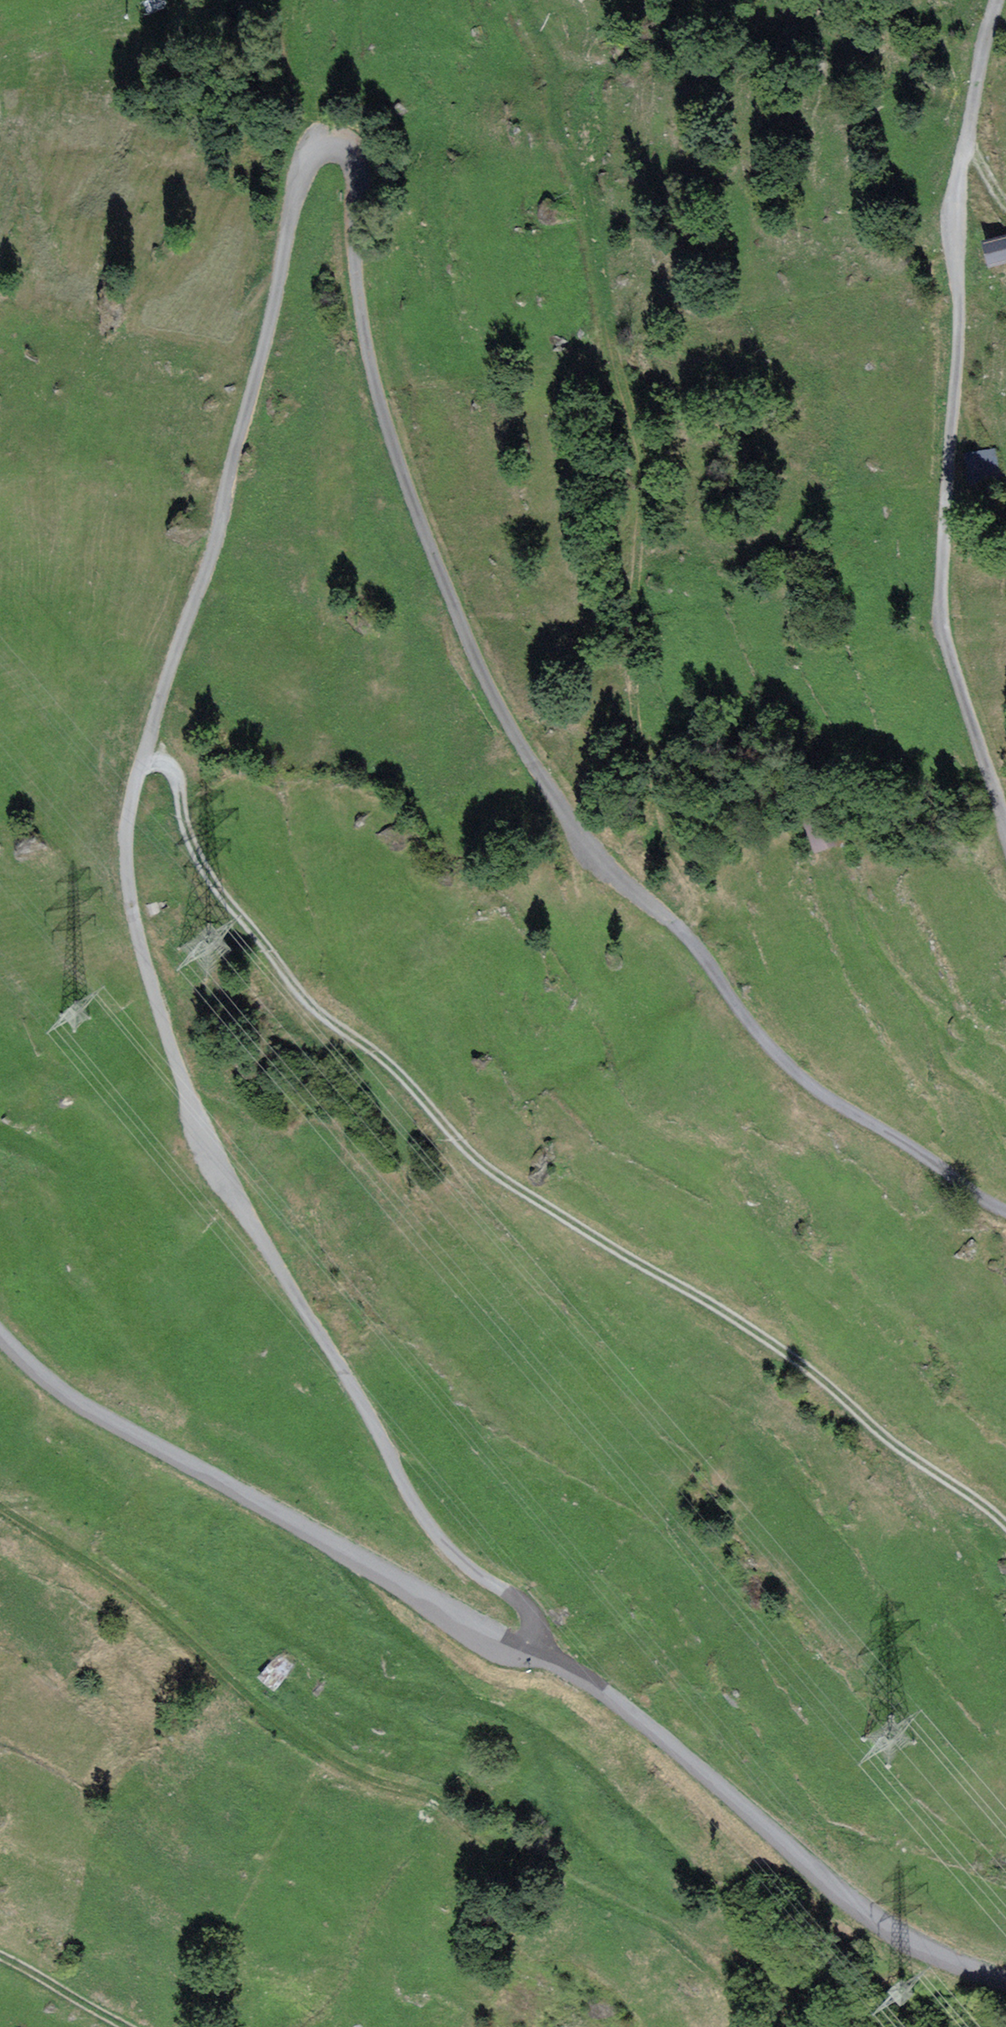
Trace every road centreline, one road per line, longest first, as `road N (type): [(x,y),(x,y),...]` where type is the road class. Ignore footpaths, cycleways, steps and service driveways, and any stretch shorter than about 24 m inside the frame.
road 1 (unclassified): [(533,1657),(539,1625),(435,1543),(210,1147),(162,1010),(130,887),(137,799),(213,579),(285,302),(308,177),(326,152),(353,146),(371,166),(366,303),(386,410),(468,631),(540,776),(599,861),(691,937),(761,1038),(827,1103),(1005,1218)]
road 2 (track): [(145,776),(166,768),(181,773),(204,866),(243,921),(305,1000),(377,1055),(476,1158),(510,1188),(785,1354),(881,1441),(1005,1526)]
road 3 (track): [(0,1509),(171,1626),(230,1694),(298,1743),(381,1790),(435,1801),(477,1837),(703,1959)]
road 4 (unclassified): [(1005,821),(947,631),(964,365),(959,223),(985,76),(1005,5)]
road 5 (track): [(691,937),(694,912),(661,839),(645,737),(636,659),(650,522),(645,450),(610,321)]
road 6 (tertiary): [(533,1657),(134,1435),(37,1373),(0,1334)]
road 7 (tertiary): [(1005,1981),(889,1938),(615,1700),(533,1657)]
road 8 (track): [(296,0),(306,97),(326,152)]
road 9 (track): [(115,2026),(0,1964)]

